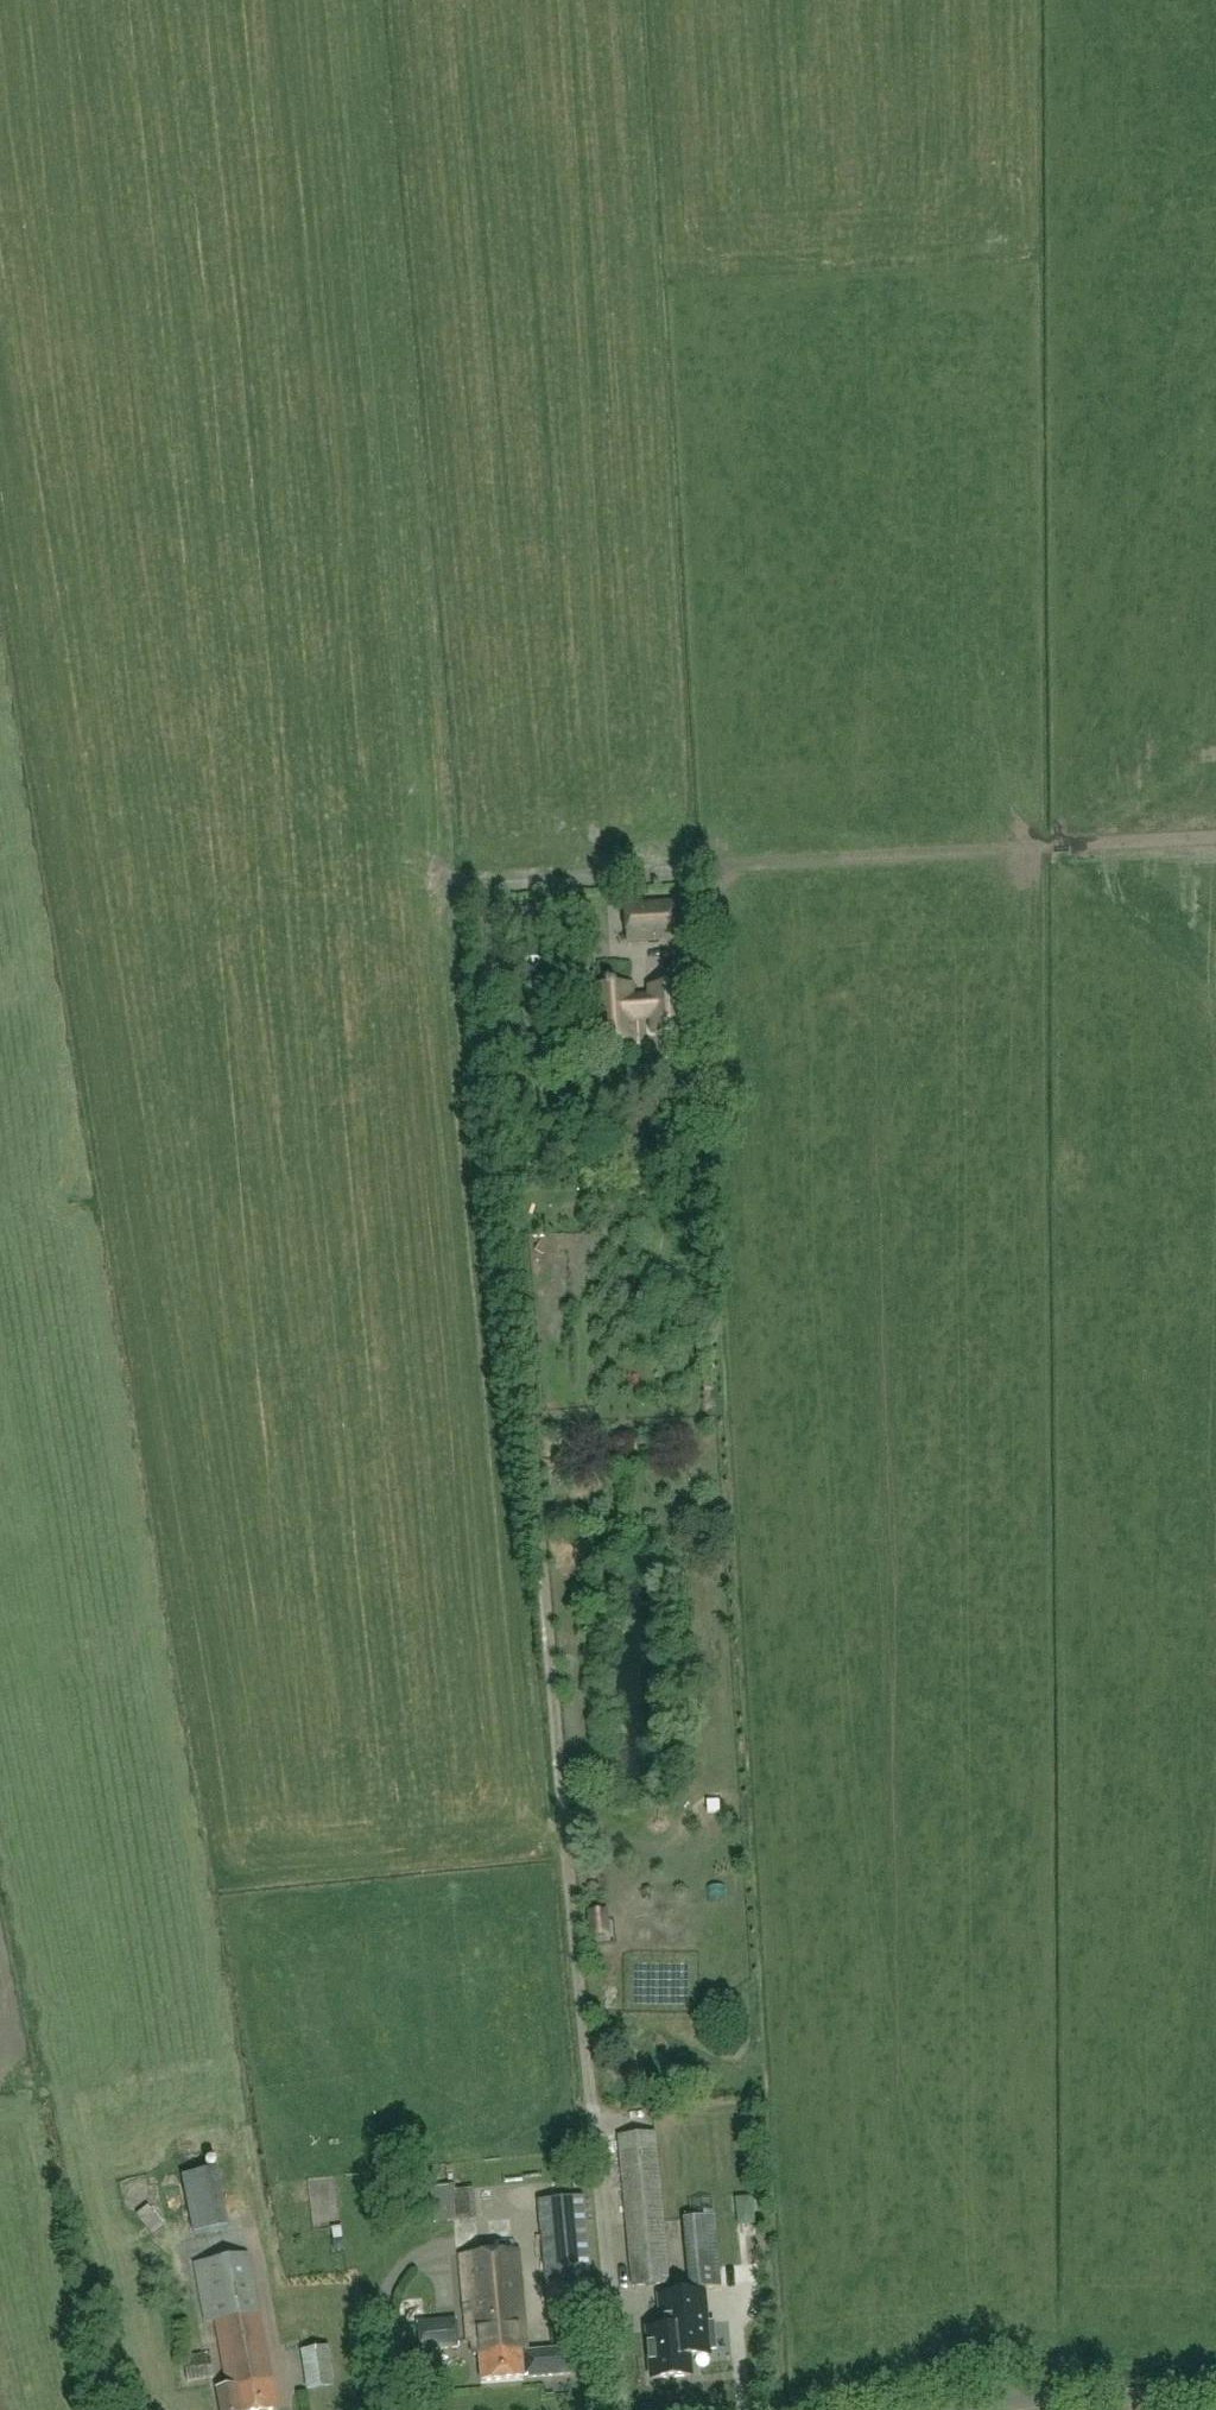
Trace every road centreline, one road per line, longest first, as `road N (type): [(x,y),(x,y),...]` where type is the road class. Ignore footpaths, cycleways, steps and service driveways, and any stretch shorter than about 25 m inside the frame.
road 1 (unclassified): [(975,2409),(1082,2399),(1215,2404)]

